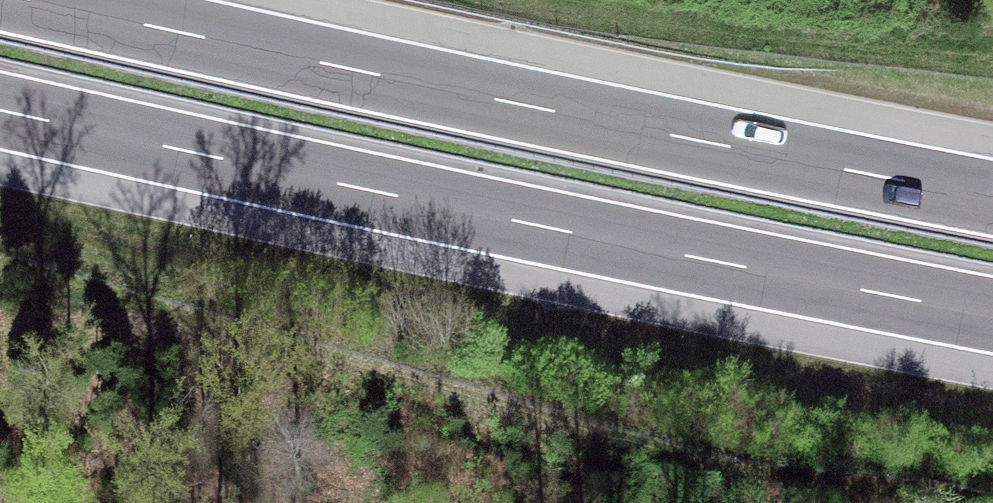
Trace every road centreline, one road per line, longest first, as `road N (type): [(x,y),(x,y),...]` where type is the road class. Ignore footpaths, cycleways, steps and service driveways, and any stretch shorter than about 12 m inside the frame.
road 1 (motorway): [(0,110),(992,315)]
road 2 (motorway): [(992,198),(33,0)]

